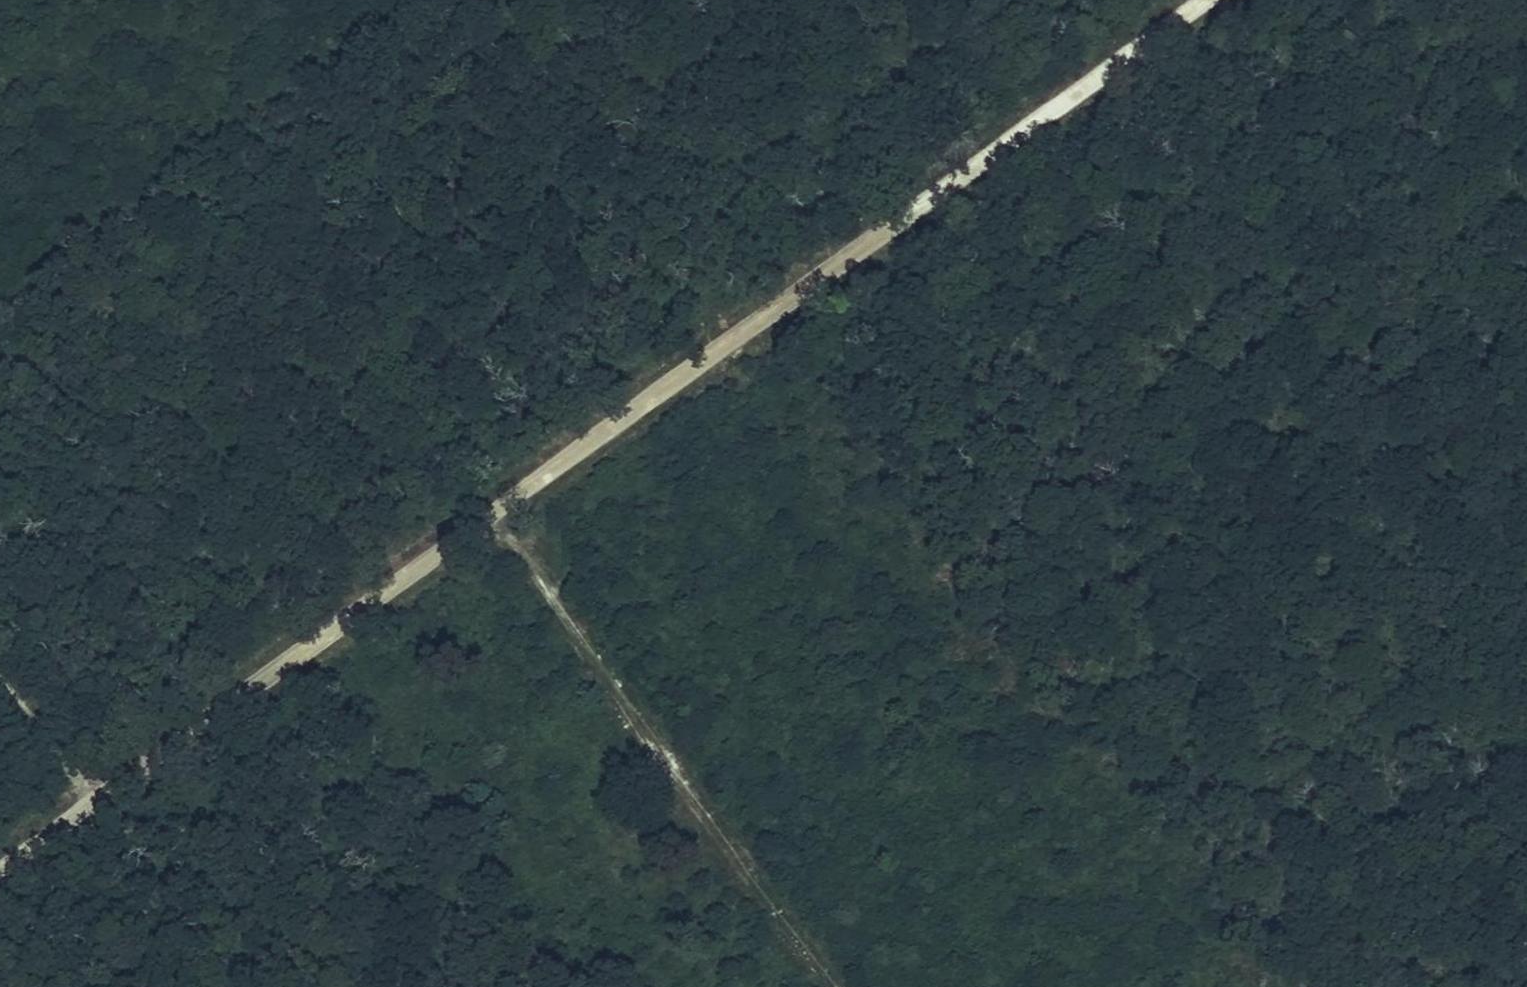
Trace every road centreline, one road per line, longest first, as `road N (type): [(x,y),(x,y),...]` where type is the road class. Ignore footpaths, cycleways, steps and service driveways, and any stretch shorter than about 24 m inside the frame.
road 1 (track): [(1197,0),(0,860)]

